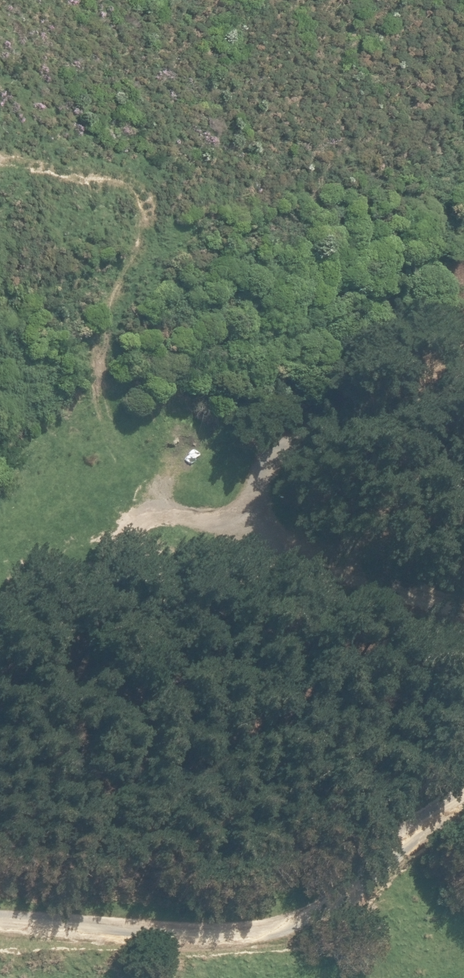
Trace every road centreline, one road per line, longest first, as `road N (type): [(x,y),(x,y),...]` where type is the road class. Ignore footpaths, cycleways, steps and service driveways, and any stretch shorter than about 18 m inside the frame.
road 1 (track): [(250,489),(145,469),(101,399),(96,347),(144,236),(143,194),(119,174),(0,157)]
road 2 (track): [(463,618),(260,541),(250,489),(463,341)]
road 3 (track): [(0,939),(114,951),(260,948),(463,800)]

